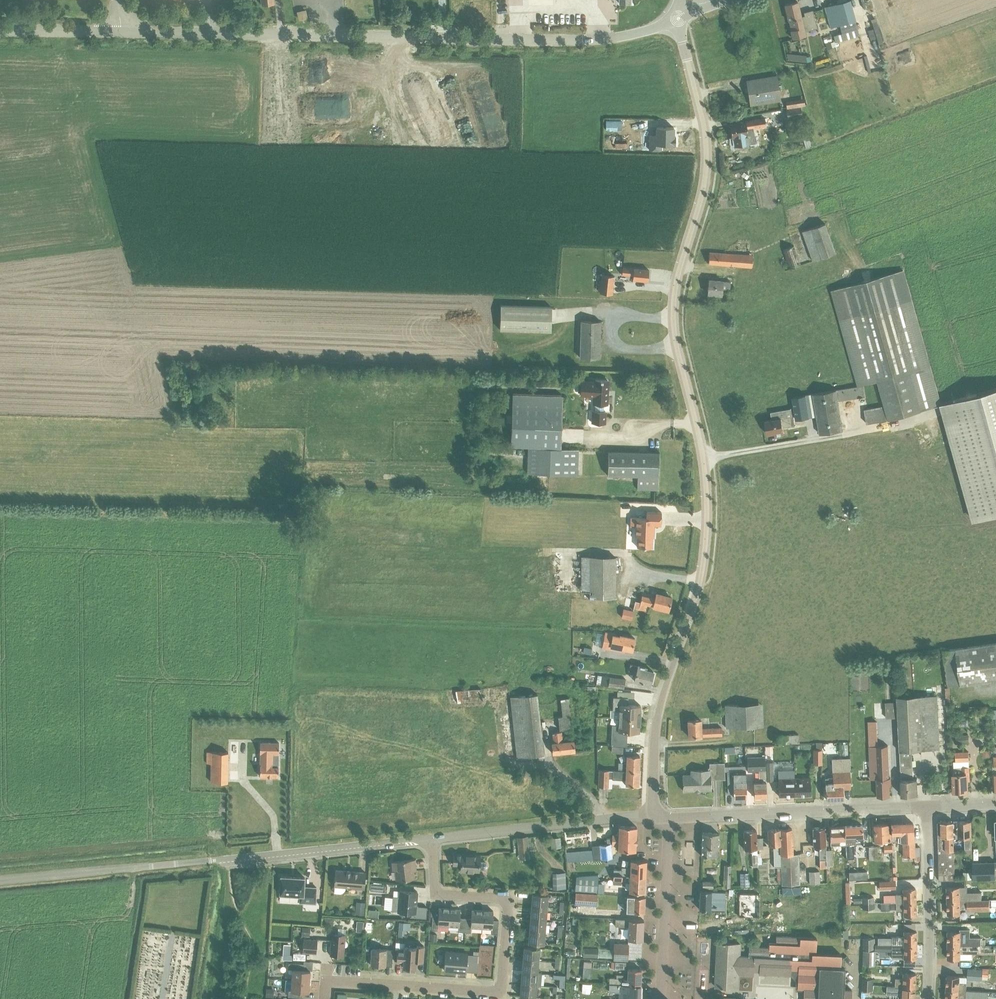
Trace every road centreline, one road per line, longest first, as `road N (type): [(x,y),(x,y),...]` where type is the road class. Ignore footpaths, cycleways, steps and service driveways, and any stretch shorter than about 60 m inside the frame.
road 1 (tertiary): [(656,815),(659,709),(707,547),(703,458),(673,316),(705,198),(707,134),(679,19)]
road 2 (unclassified): [(122,32),(583,40)]
road 3 (tertiary): [(0,881),(430,838)]
road 4 (residential): [(430,838),(433,885),(443,896),(499,899),(507,909),(502,983),(487,994),(336,981),(324,998)]
road 5 (tertiary): [(669,818),(926,806)]
road 6 (tertiary): [(430,838),(656,815)]
road 7 (residential): [(928,998),(926,806)]
road 8 (residential): [(661,998),(669,818)]
road 9 (unclassified): [(0,30),(122,32)]

